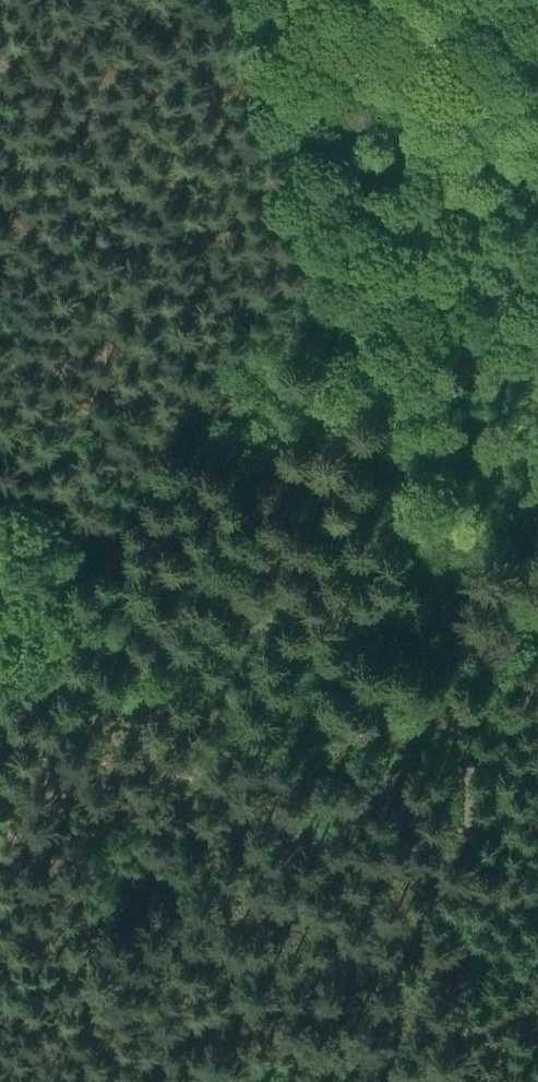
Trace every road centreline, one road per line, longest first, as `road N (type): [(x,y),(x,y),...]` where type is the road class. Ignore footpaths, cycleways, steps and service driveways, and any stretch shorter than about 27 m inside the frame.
road 1 (track): [(537,503),(458,813),(446,911),(468,1081)]

